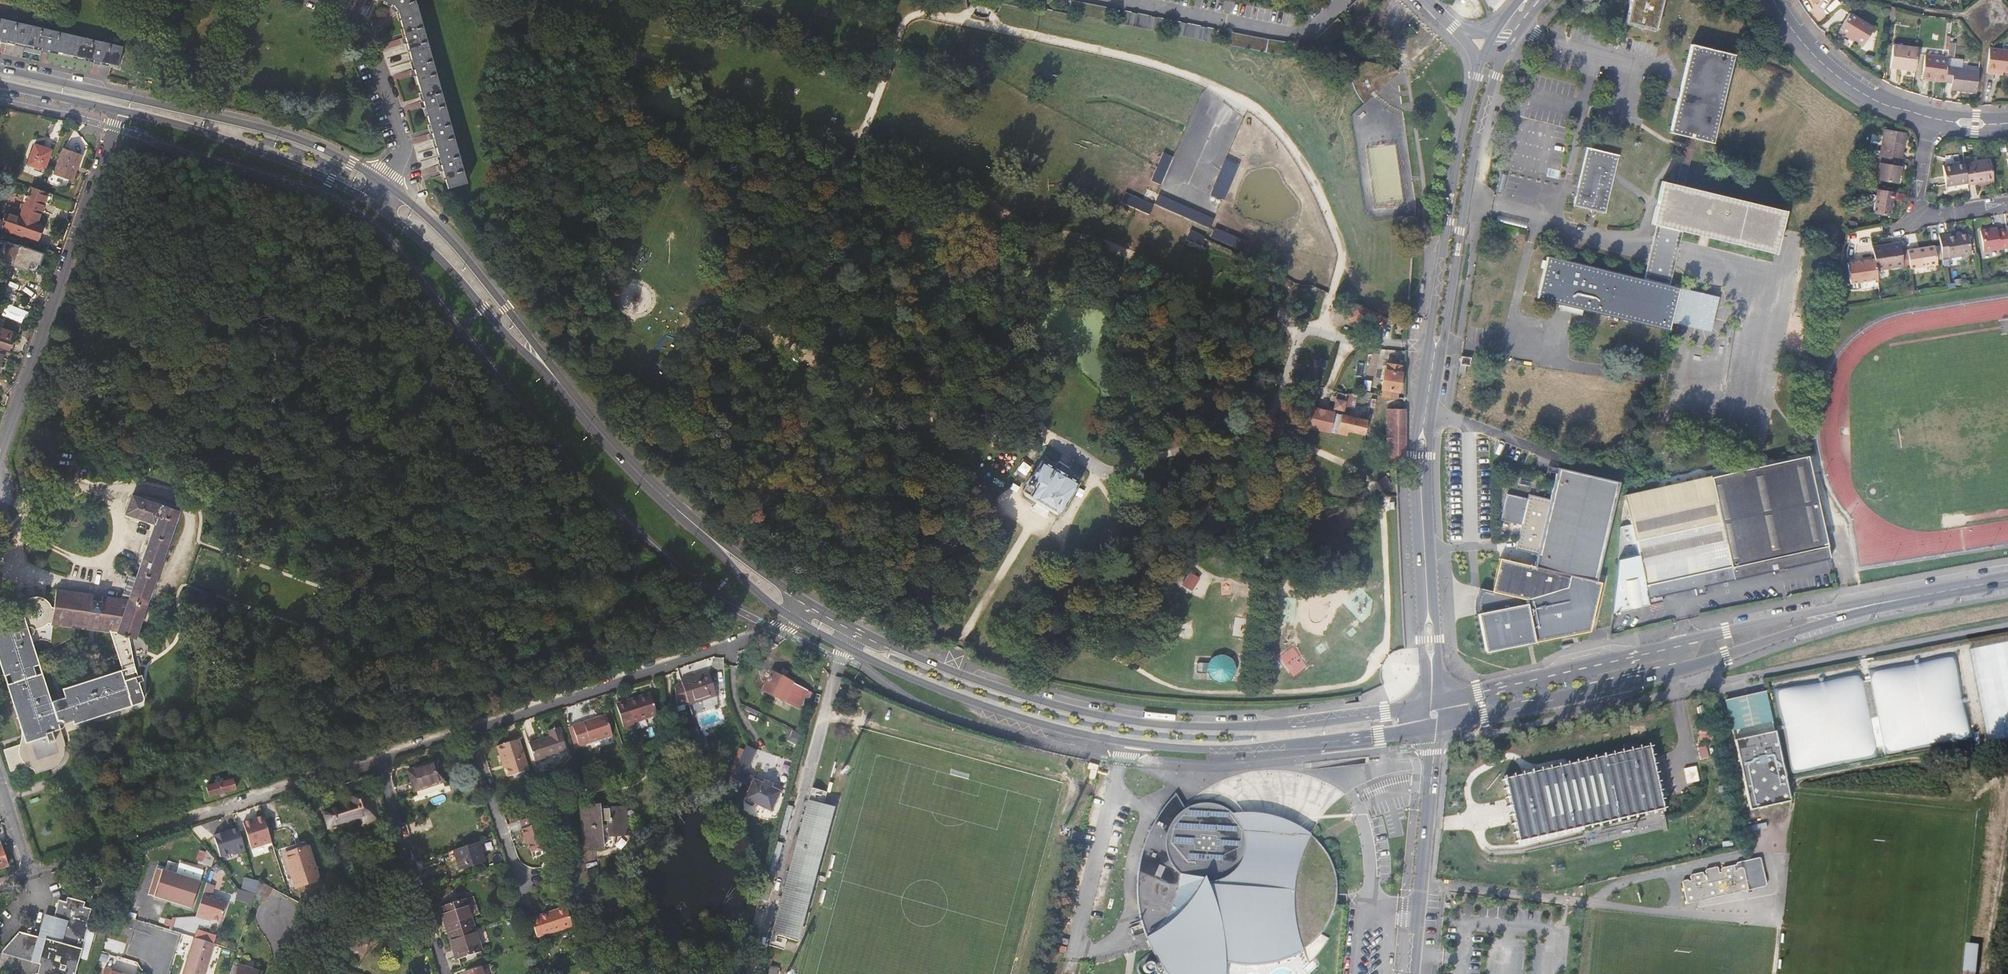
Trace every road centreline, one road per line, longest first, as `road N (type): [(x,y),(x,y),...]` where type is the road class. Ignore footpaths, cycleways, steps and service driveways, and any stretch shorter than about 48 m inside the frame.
road 1 (secondary): [(792,618),(991,710),(1125,743),(1246,748),(1434,728)]
road 2 (secondary): [(1434,703),(1222,726),(1093,714),(948,670),(806,602)]
road 3 (secondary): [(1434,728),(1622,685),(1946,590)]
road 4 (secondary): [(1946,590),(1810,612),(1434,703)]
road 5 (secondary): [(389,187),(269,130),(0,69)]
road 6 (residential): [(117,114),(0,451)]
road 7 (residential): [(792,618),(752,639),(469,730)]
road 8 (residential): [(1482,97),(1460,155),(1425,419)]
road 9 (residential): [(1425,419),(1444,349),(1482,97)]
road 10 (secondary): [(577,407),(460,252),(389,187)]
road 11 (secondary): [(375,206),(444,265),(577,407)]
road 12 (residential): [(1434,703),(1425,419)]
road 13 (secondary): [(117,114),(303,169),(375,206)]
road 14 (residential): [(379,759),(131,840)]
road 15 (residential): [(1413,973),(1434,728)]
road 16 (residential): [(389,187),(406,138),(375,42),(362,20),(316,0)]
road 17 (residential): [(379,759),(446,973)]
road 18 (residential): [(1774,0),(1840,76),(1931,120)]
road 19 (secondary): [(577,407),(695,527)]
road 20 (residential): [(518,881),(469,730)]
road 21 (secondary): [(806,602),(695,527)]
road 22 (secondary): [(695,527),(792,618)]
road 23 (residential): [(0,782),(26,866),(0,883)]

